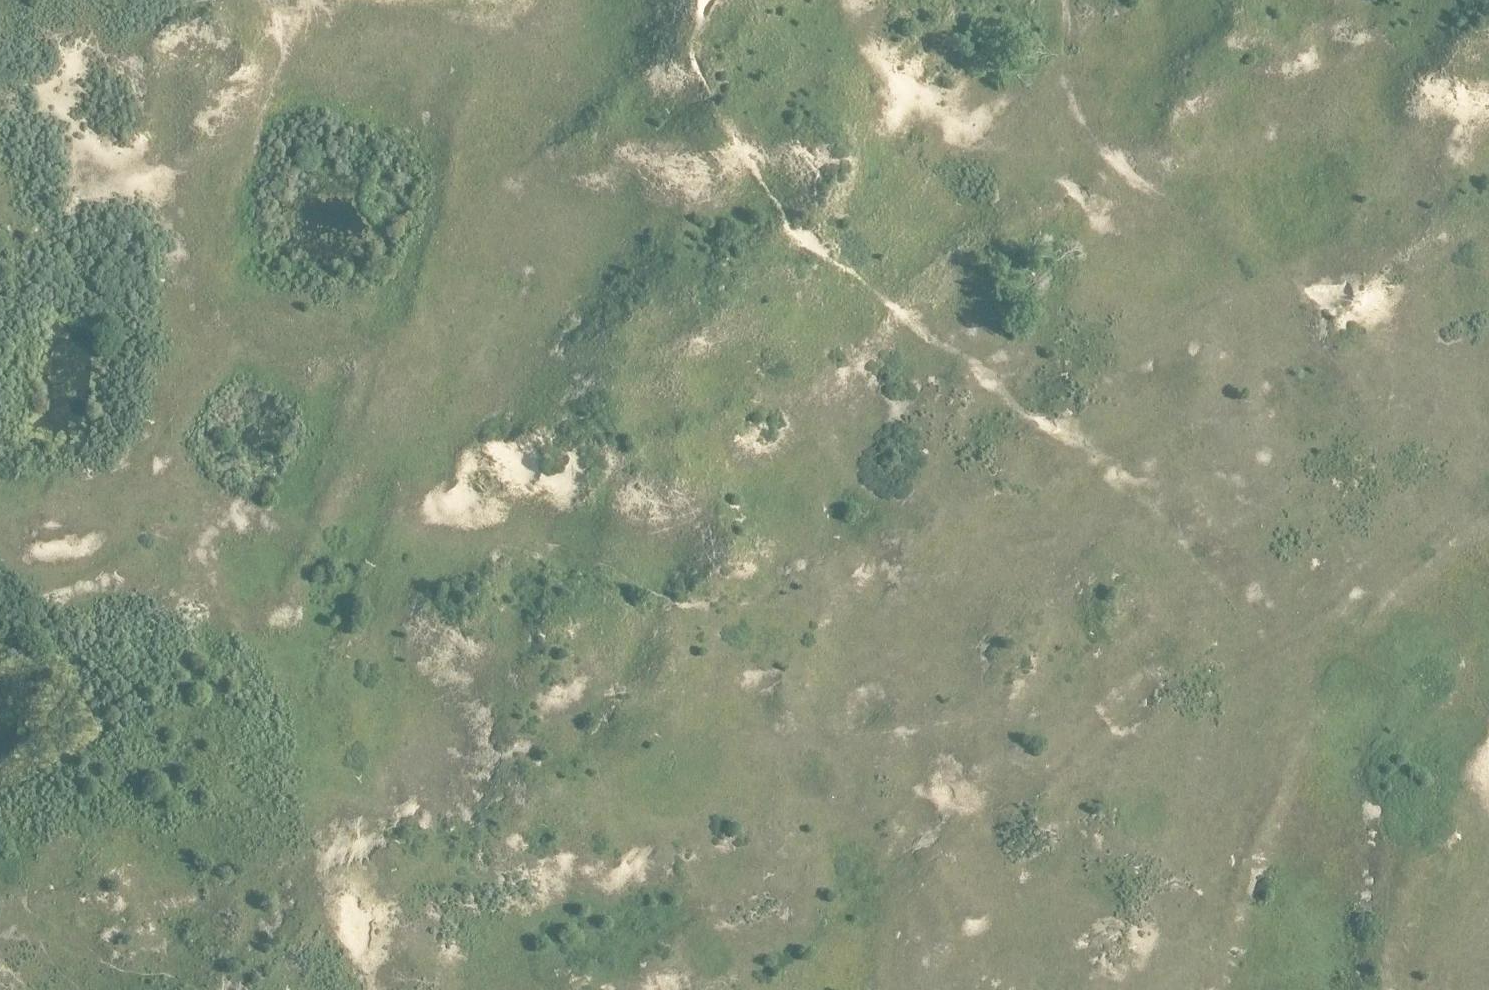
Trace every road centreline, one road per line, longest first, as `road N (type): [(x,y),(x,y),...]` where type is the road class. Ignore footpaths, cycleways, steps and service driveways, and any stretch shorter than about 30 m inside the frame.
road 1 (track): [(1065,0),(1071,103),(1088,144),(1336,305),(1488,359)]

